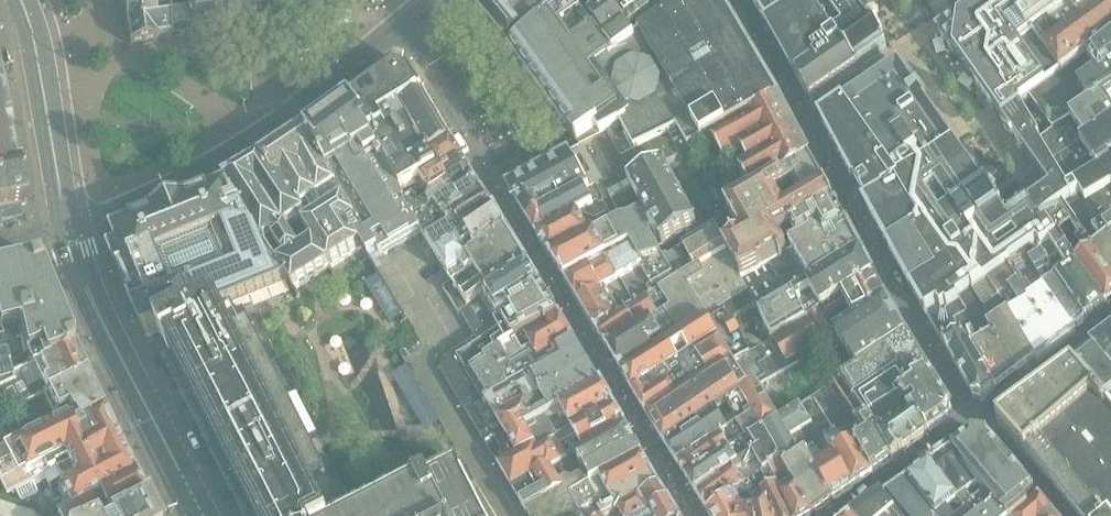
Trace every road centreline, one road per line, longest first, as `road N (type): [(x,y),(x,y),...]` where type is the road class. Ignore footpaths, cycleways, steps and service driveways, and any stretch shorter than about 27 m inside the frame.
road 1 (tertiary): [(204,515),(91,299)]
road 2 (tertiary): [(70,225),(41,61),(21,0)]

